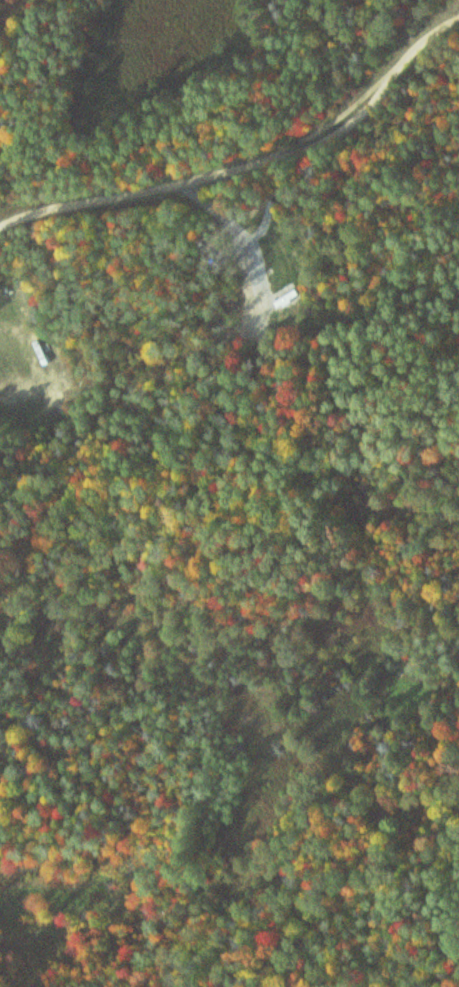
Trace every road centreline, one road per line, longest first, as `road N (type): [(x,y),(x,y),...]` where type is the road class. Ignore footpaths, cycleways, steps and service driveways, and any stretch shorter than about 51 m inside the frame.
road 1 (track): [(458,18),(294,153),(32,206),(0,230)]

